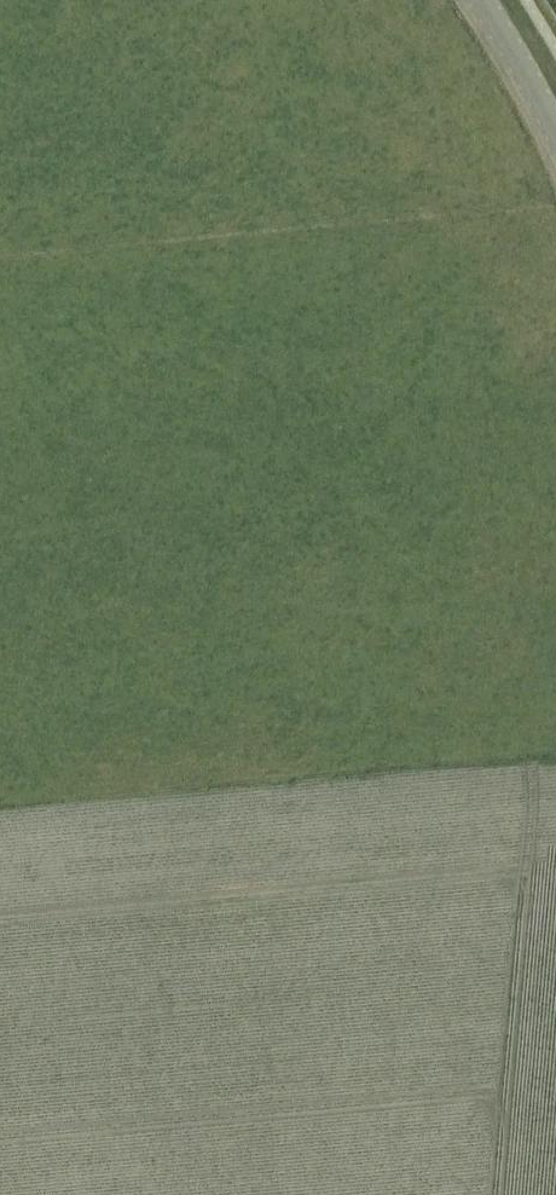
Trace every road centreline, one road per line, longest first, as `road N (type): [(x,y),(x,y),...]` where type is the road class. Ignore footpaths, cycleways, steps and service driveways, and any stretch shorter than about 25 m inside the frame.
road 1 (tertiary): [(555,134),(480,0)]

